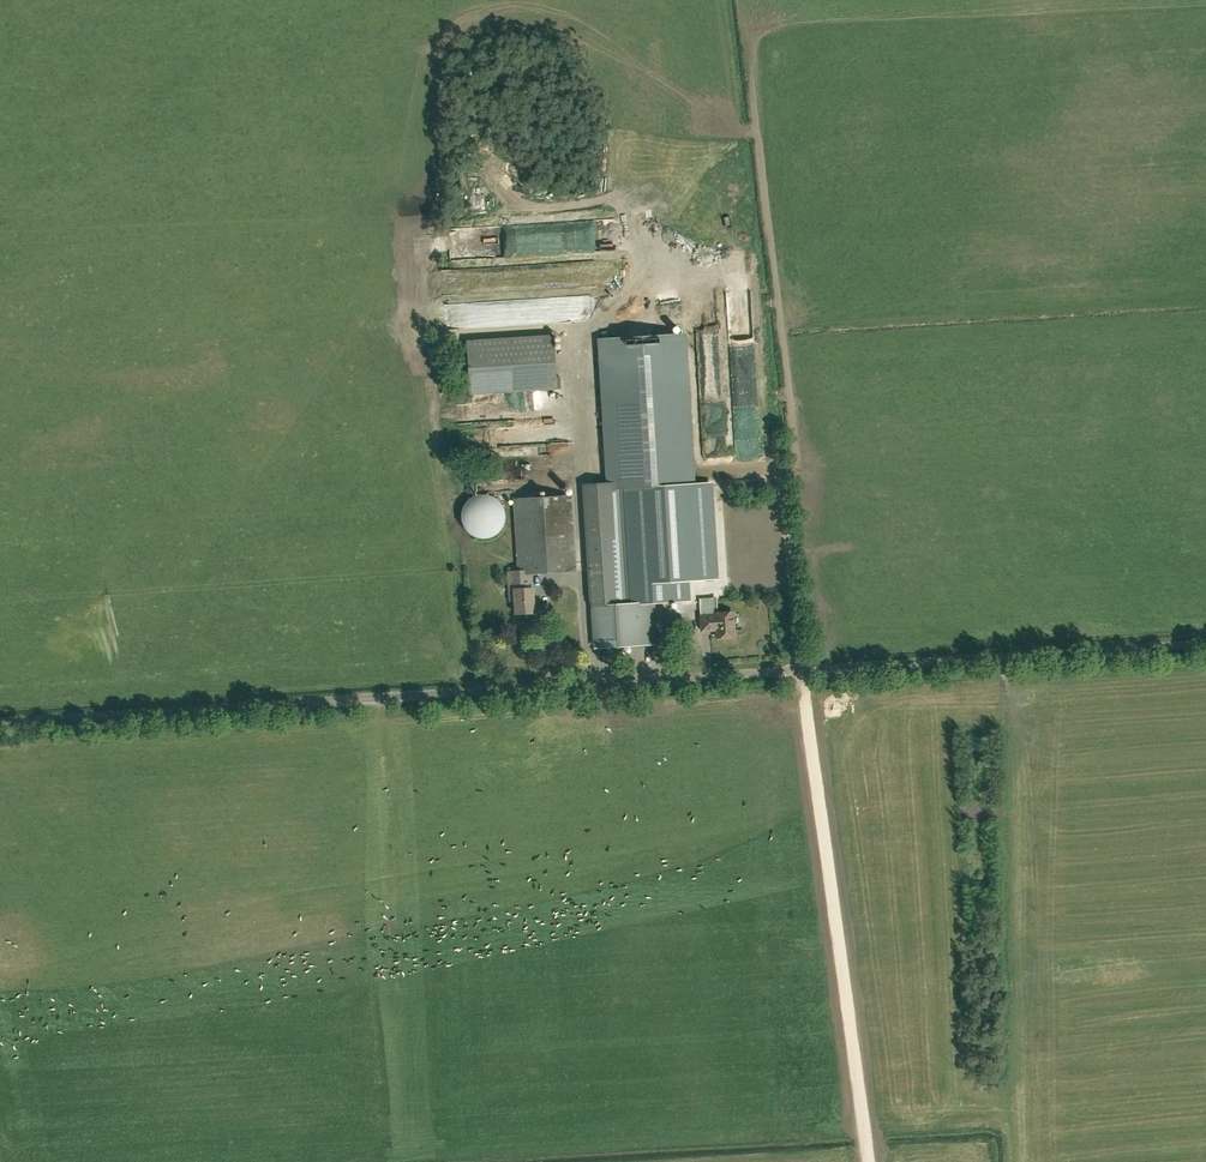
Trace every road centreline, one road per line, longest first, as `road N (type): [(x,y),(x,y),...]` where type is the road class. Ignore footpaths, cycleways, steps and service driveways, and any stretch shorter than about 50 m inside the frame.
road 1 (unclassified): [(0,721),(576,675),(1205,640)]

